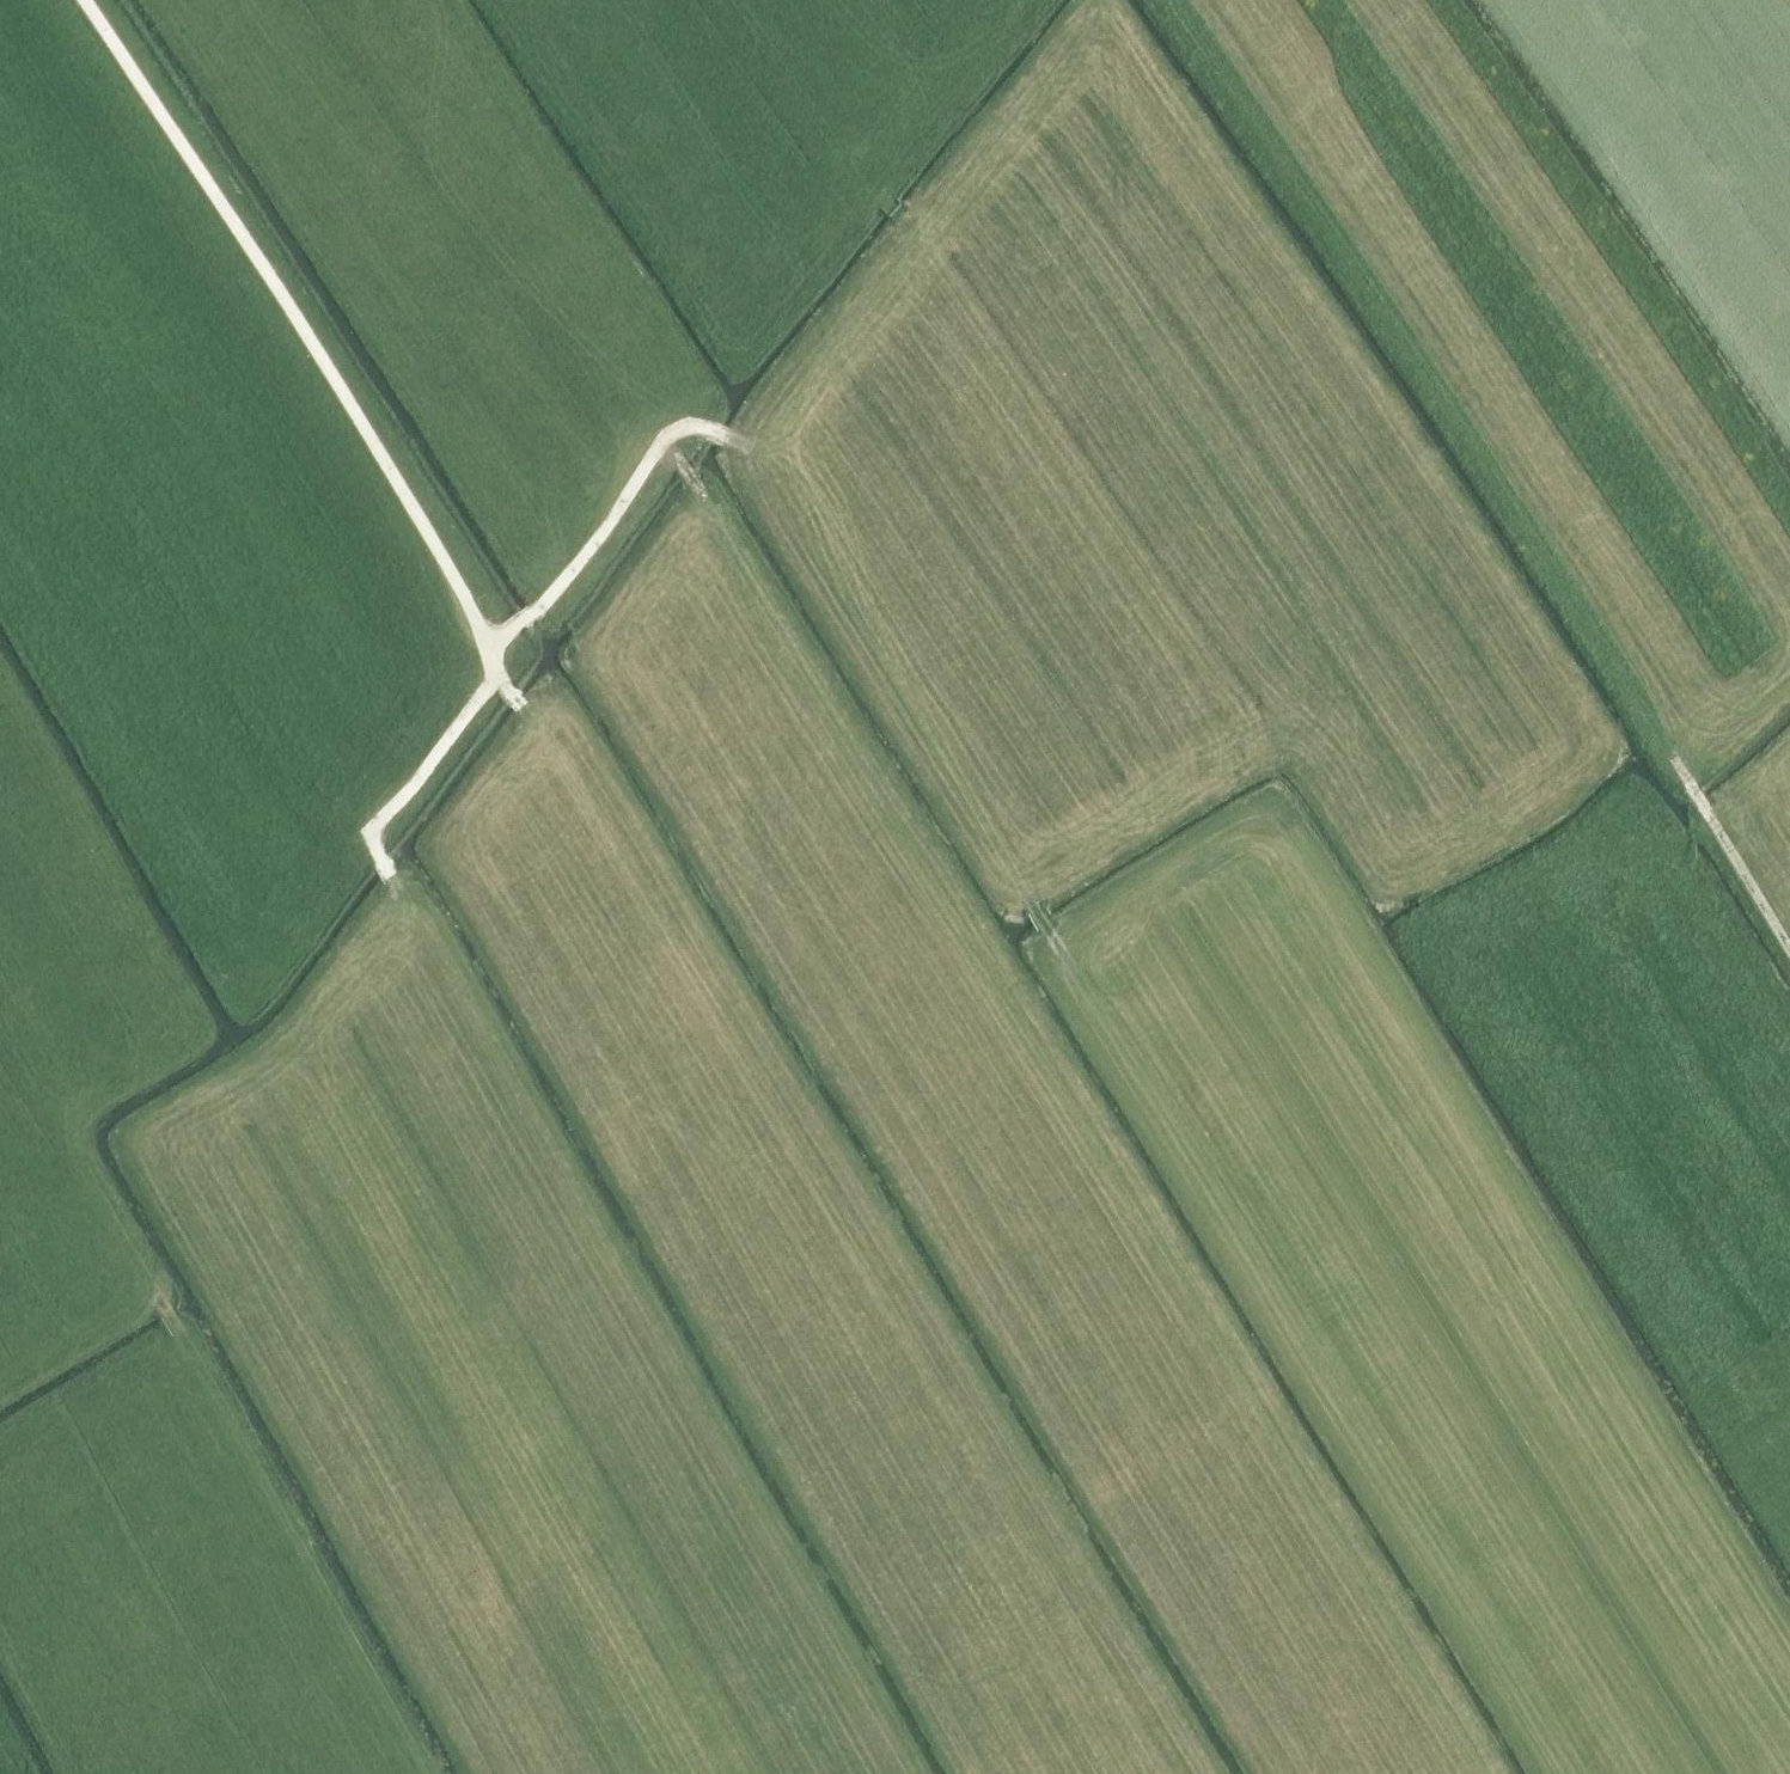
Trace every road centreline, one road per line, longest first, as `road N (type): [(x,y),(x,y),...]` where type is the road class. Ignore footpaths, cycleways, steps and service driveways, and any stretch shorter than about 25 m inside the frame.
road 1 (track): [(439,0),(703,405),(515,625)]
road 2 (track): [(1679,757),(1789,942)]

